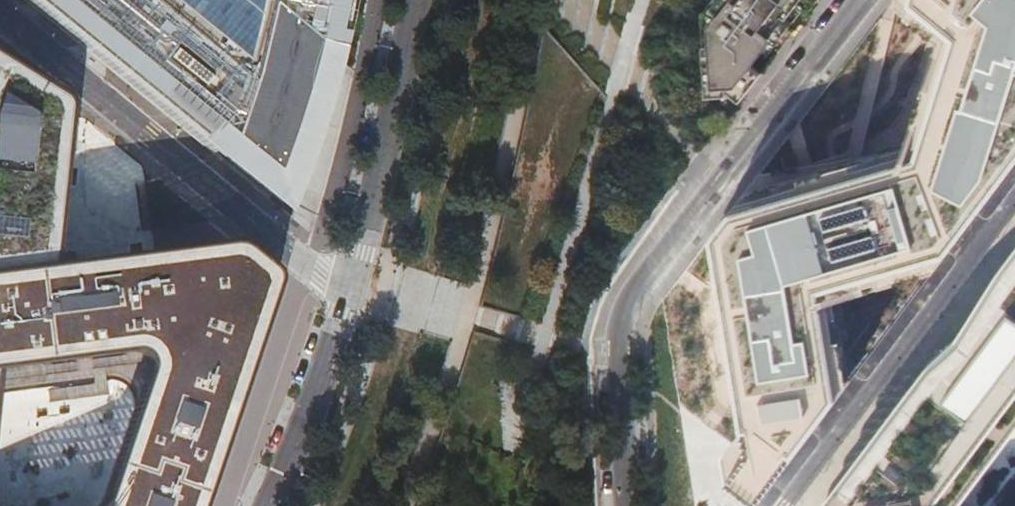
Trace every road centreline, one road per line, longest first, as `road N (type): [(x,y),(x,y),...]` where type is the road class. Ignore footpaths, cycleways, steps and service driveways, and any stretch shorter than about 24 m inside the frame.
road 1 (residential): [(862,0),(630,302),(622,325),(626,505)]
road 2 (residential): [(0,17),(319,272),(351,284)]
road 3 (residential): [(351,284),(414,0)]
road 4 (residential): [(351,284),(270,505)]

